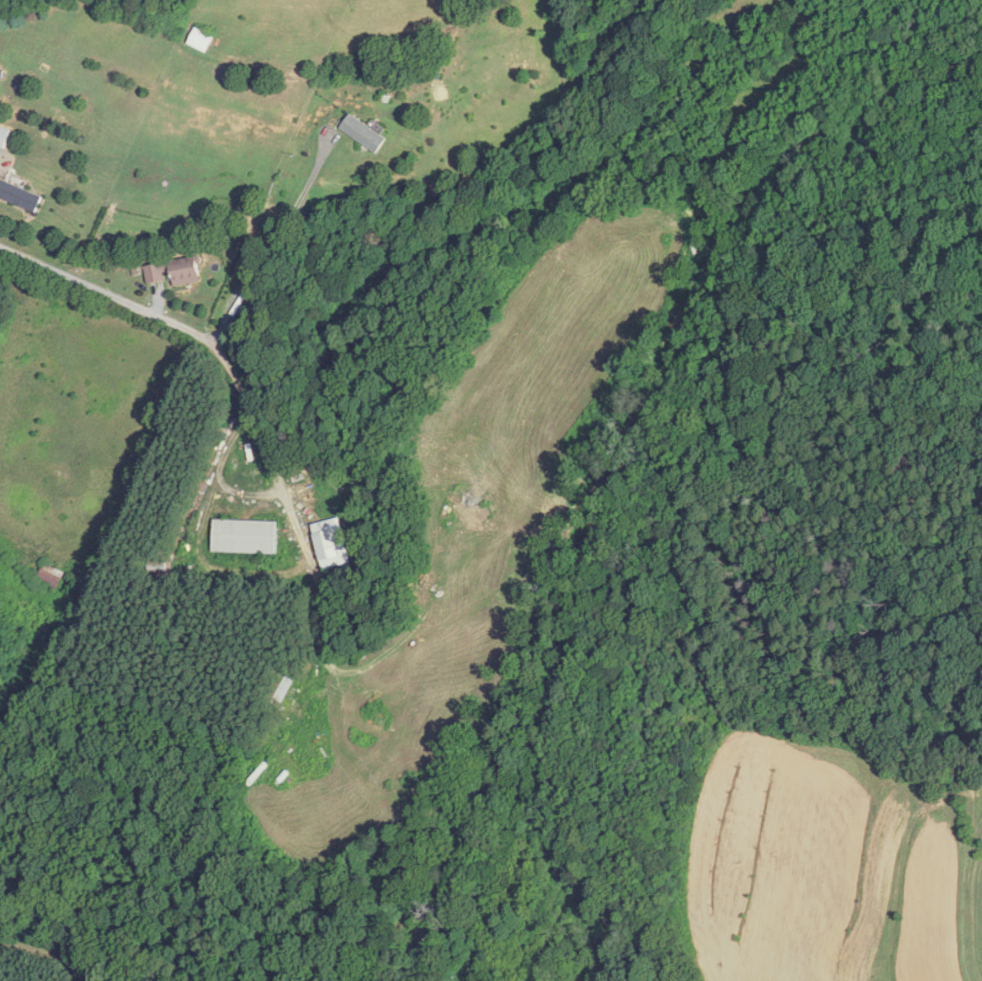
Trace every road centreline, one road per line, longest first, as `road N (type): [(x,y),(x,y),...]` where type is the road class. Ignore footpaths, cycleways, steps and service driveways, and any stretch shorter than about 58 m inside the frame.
road 1 (residential): [(0,244),(169,317),(233,370)]

